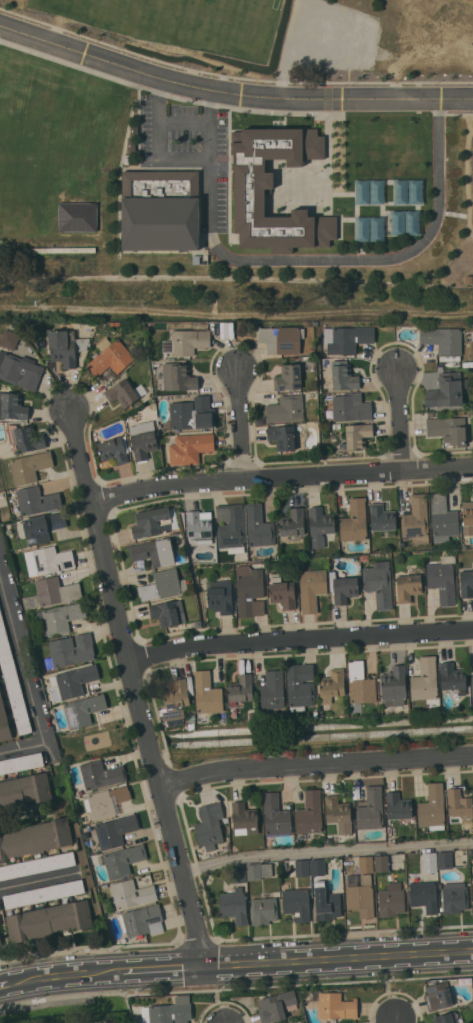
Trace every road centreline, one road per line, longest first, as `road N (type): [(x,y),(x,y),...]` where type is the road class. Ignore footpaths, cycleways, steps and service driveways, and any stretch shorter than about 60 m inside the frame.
road 1 (residential): [(472,98),(256,97),(122,67),(0,25)]
road 2 (residential): [(207,967),(94,499)]
road 3 (tertiary): [(472,952),(9,985)]
road 4 (residential): [(472,467),(243,479),(94,499)]
road 5 (residential): [(472,630),(214,643),(130,665)]
road 6 (residential): [(472,755),(256,766),(162,787)]
road 7 (residential): [(0,574),(44,744)]

